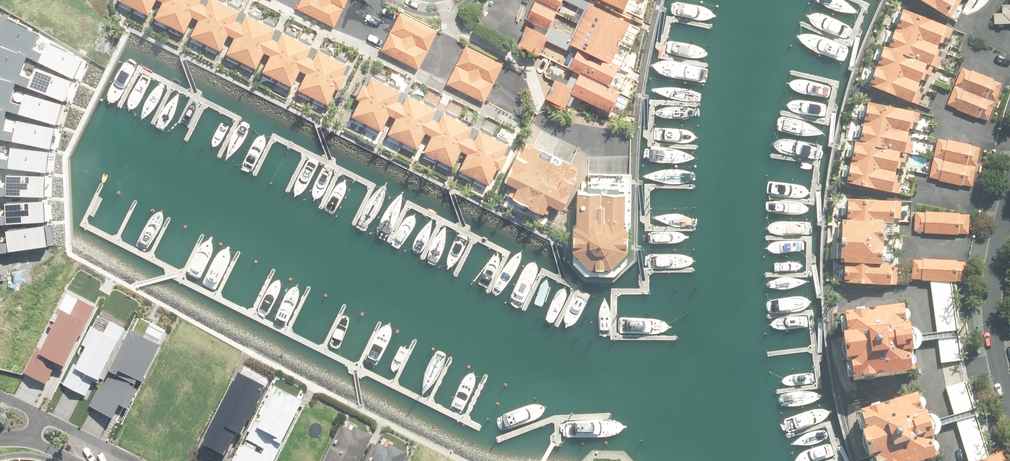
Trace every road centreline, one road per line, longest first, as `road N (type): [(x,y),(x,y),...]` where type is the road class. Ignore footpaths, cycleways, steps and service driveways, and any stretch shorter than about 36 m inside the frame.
road 1 (residential): [(1009,393),(994,320),(1009,198)]

